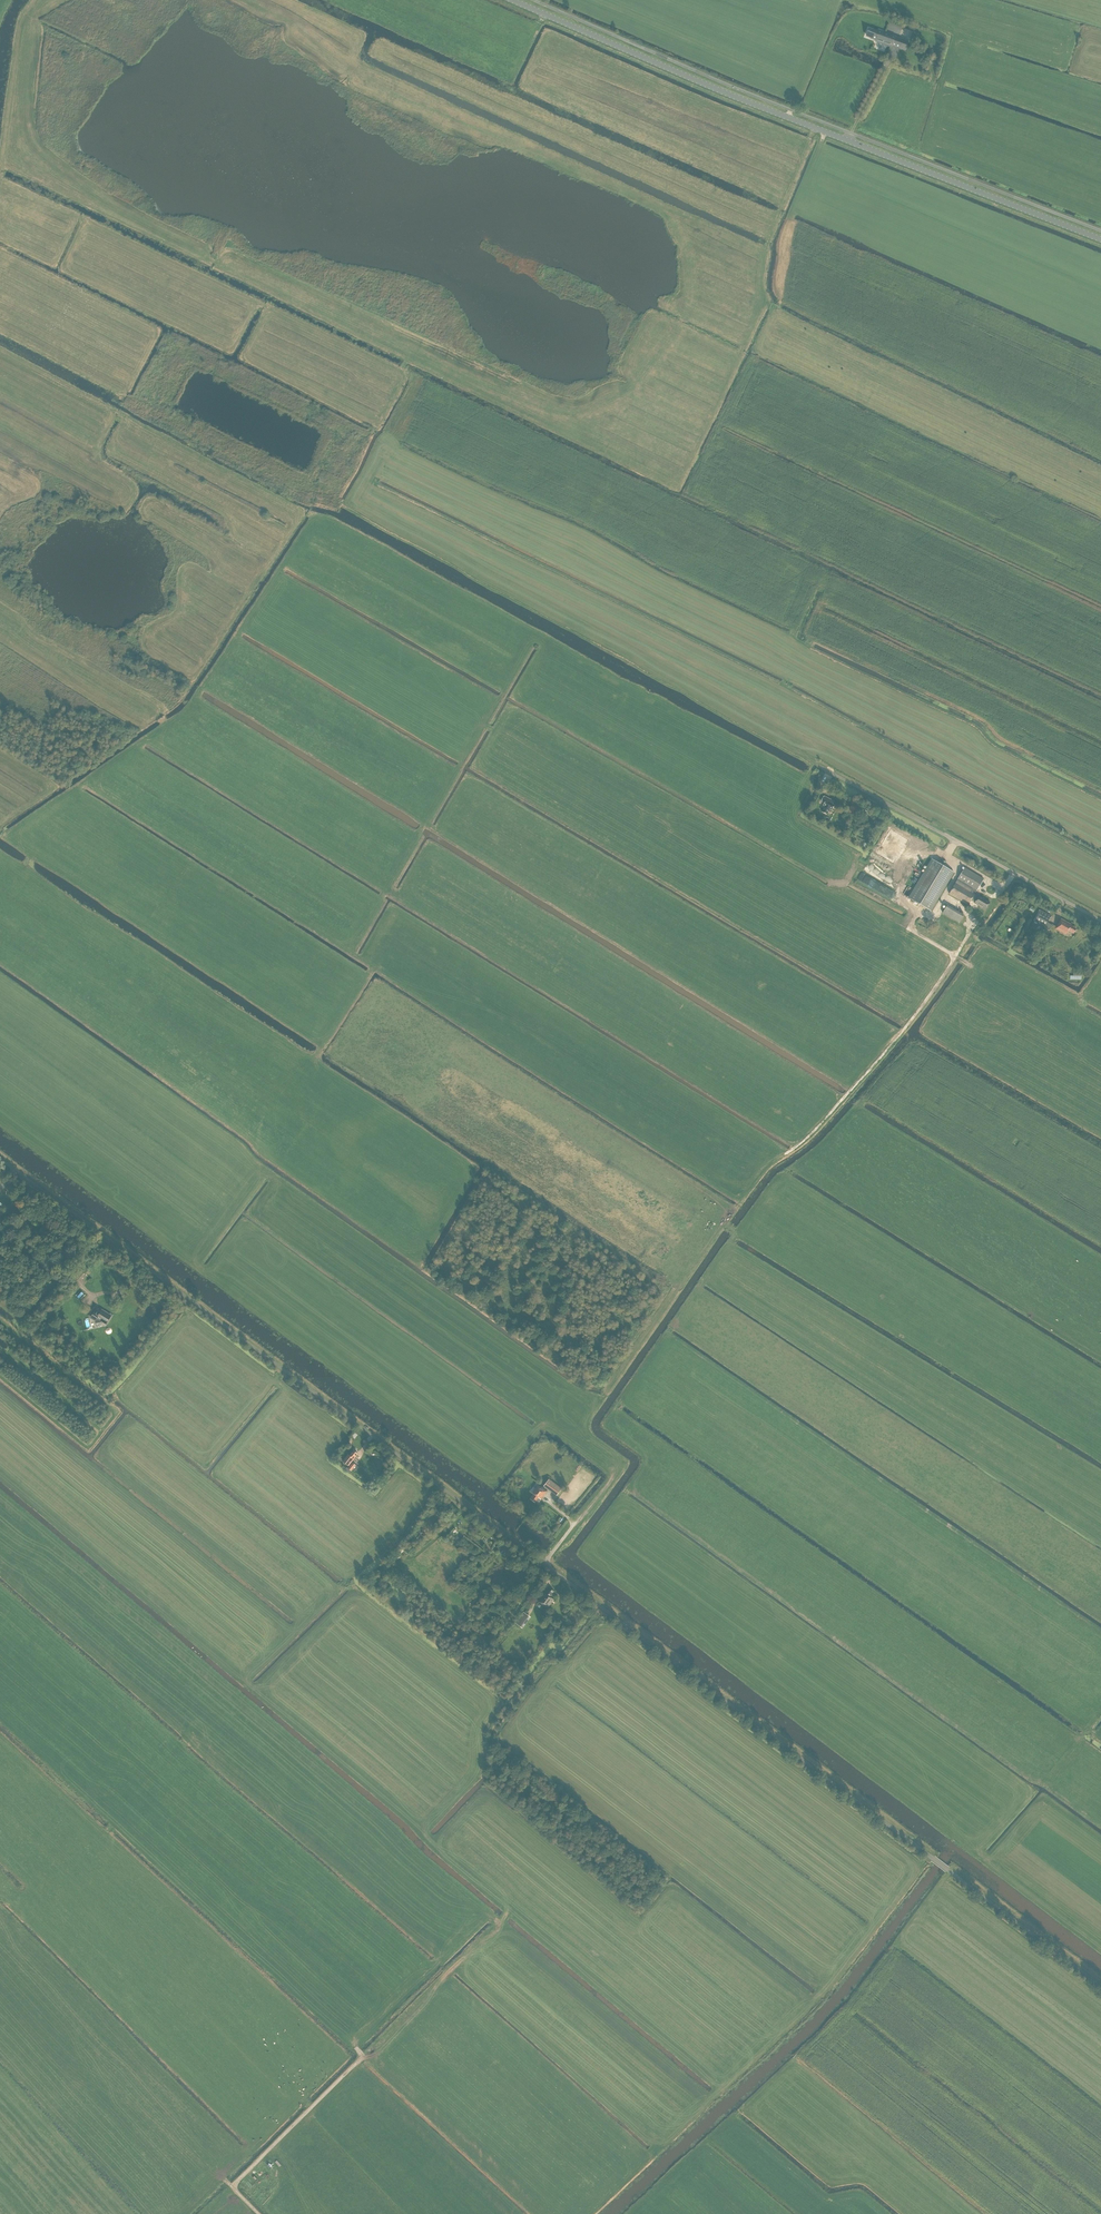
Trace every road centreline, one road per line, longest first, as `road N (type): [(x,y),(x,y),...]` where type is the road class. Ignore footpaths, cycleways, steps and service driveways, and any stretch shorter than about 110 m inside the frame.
road 1 (unclassified): [(1100,1986),(0,1159)]
road 2 (secondary): [(1100,238),(507,0)]
road 3 (unclassified): [(1100,921),(842,776),(828,781)]

